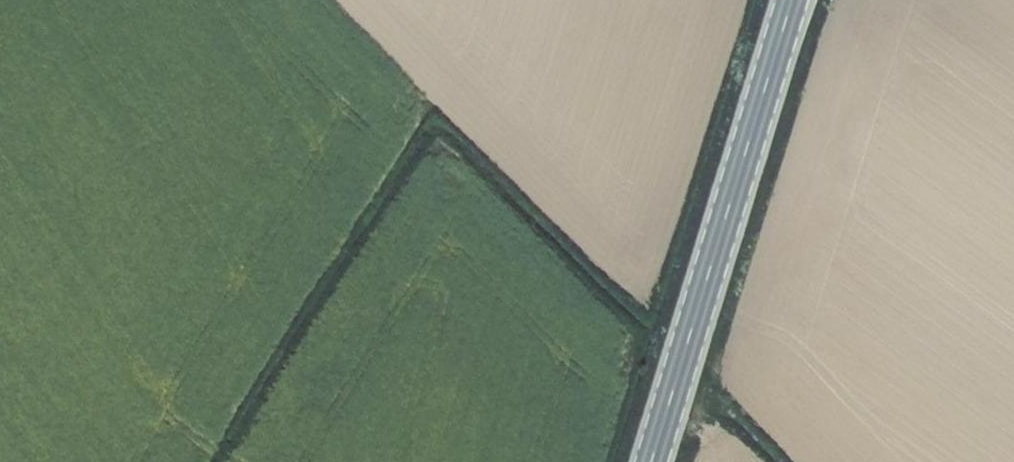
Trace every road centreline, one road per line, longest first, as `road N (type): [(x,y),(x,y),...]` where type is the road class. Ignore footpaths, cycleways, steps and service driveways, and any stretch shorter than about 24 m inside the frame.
road 1 (primary): [(651,461),(791,0)]

